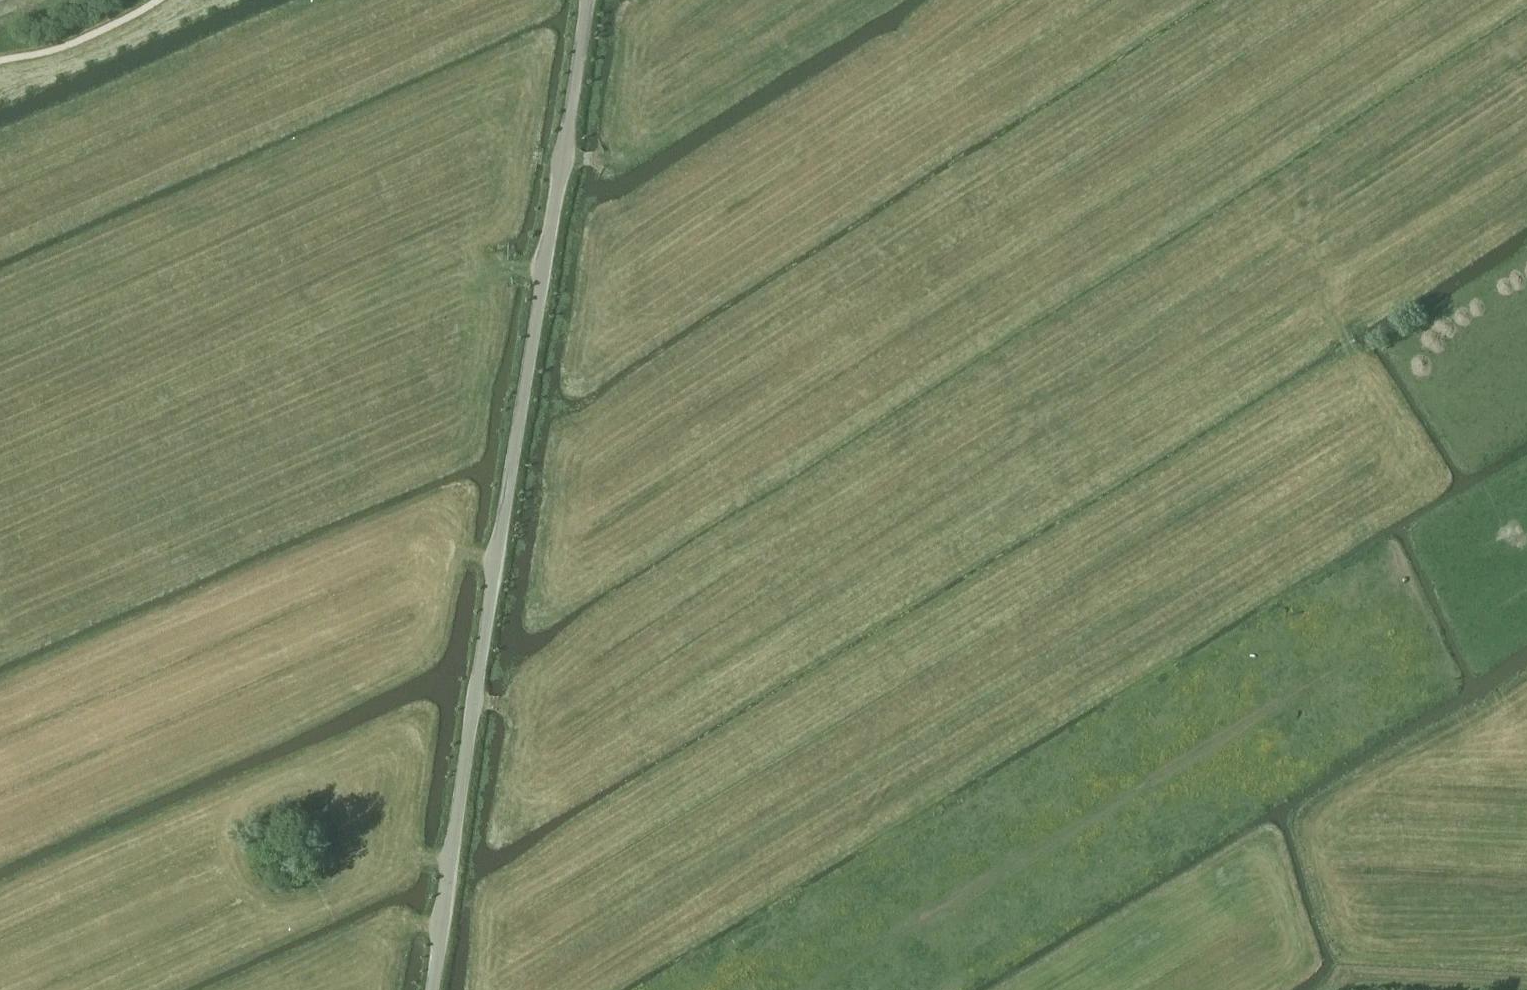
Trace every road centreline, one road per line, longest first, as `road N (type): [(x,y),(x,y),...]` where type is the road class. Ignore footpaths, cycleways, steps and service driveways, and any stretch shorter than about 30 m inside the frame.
road 1 (unclassified): [(429,989),(588,0)]

